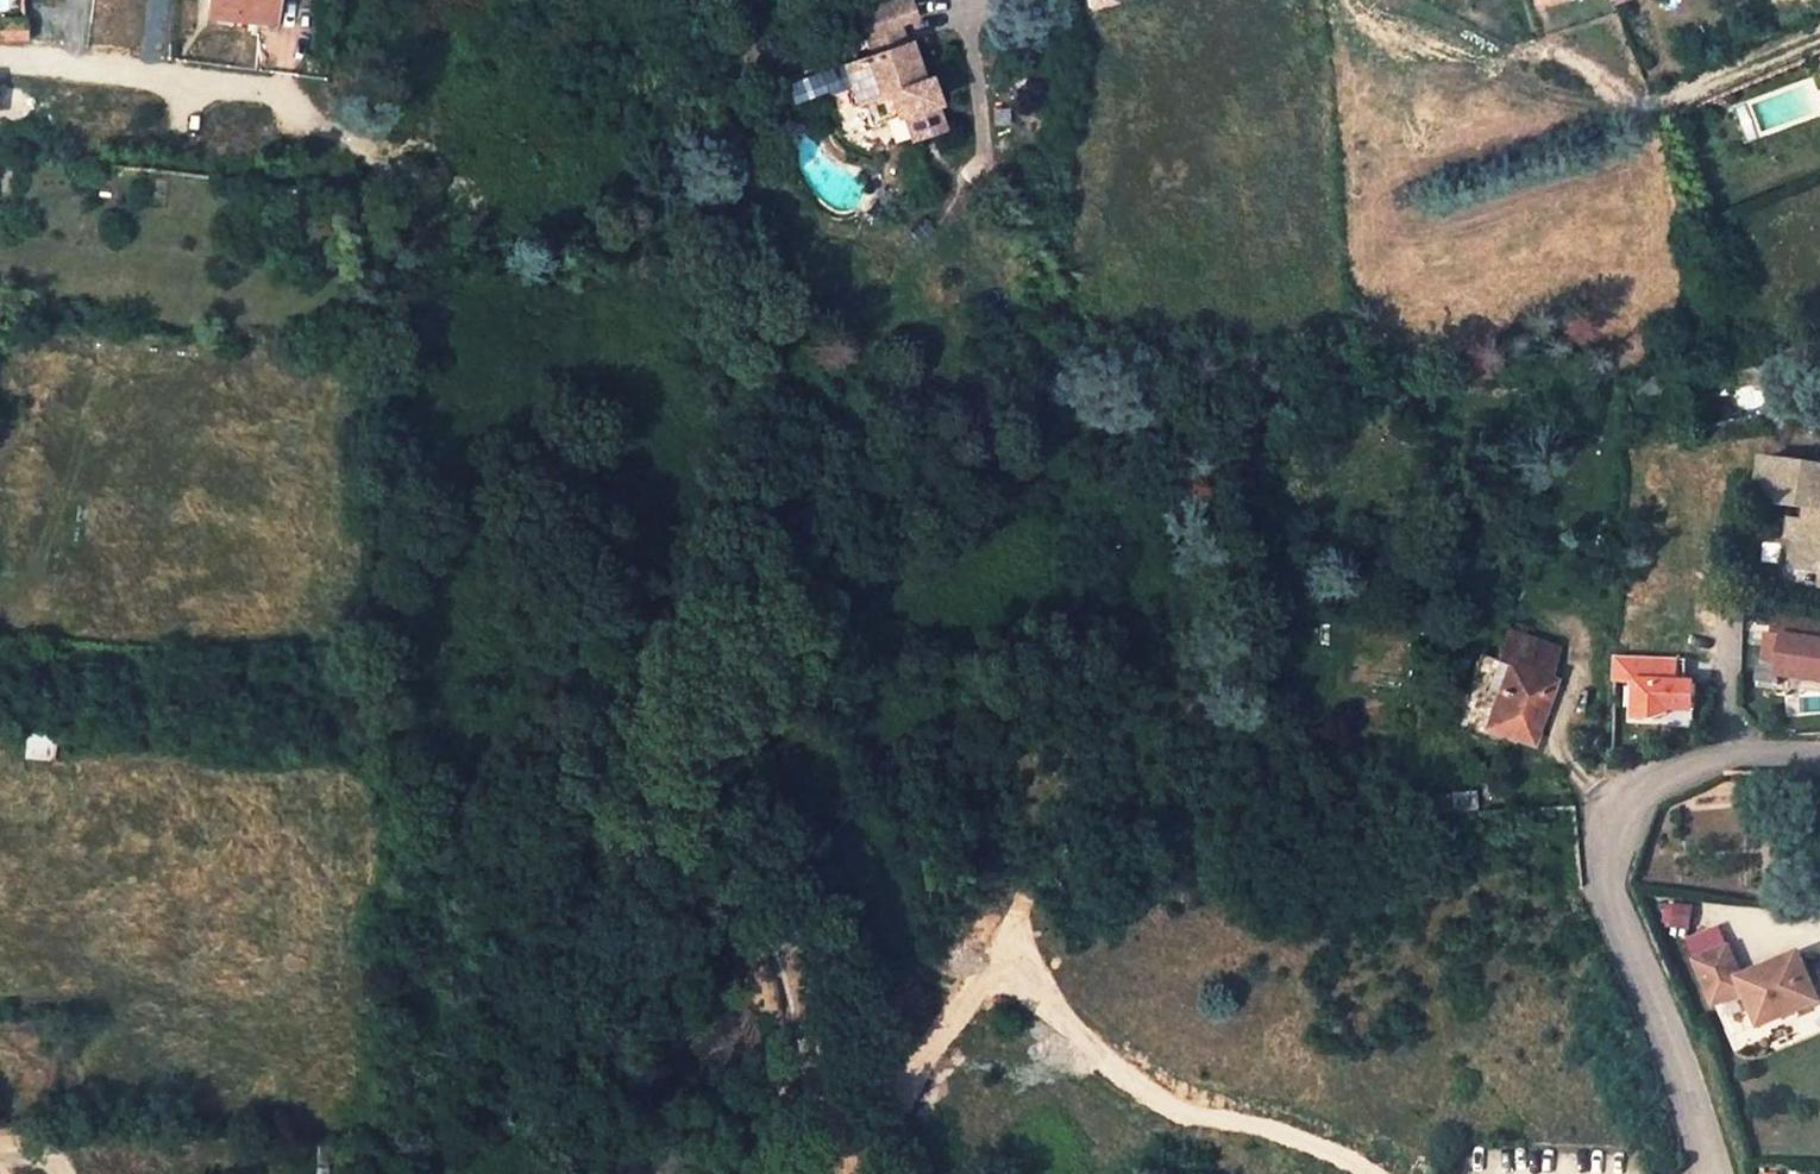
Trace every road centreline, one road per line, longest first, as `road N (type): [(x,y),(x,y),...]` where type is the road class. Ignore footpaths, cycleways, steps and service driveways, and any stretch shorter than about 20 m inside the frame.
road 1 (unclassified): [(1711,1173),(1611,894),(1608,852),(1641,789),(1722,758),(1819,763)]
road 2 (residential): [(0,58),(282,94)]

